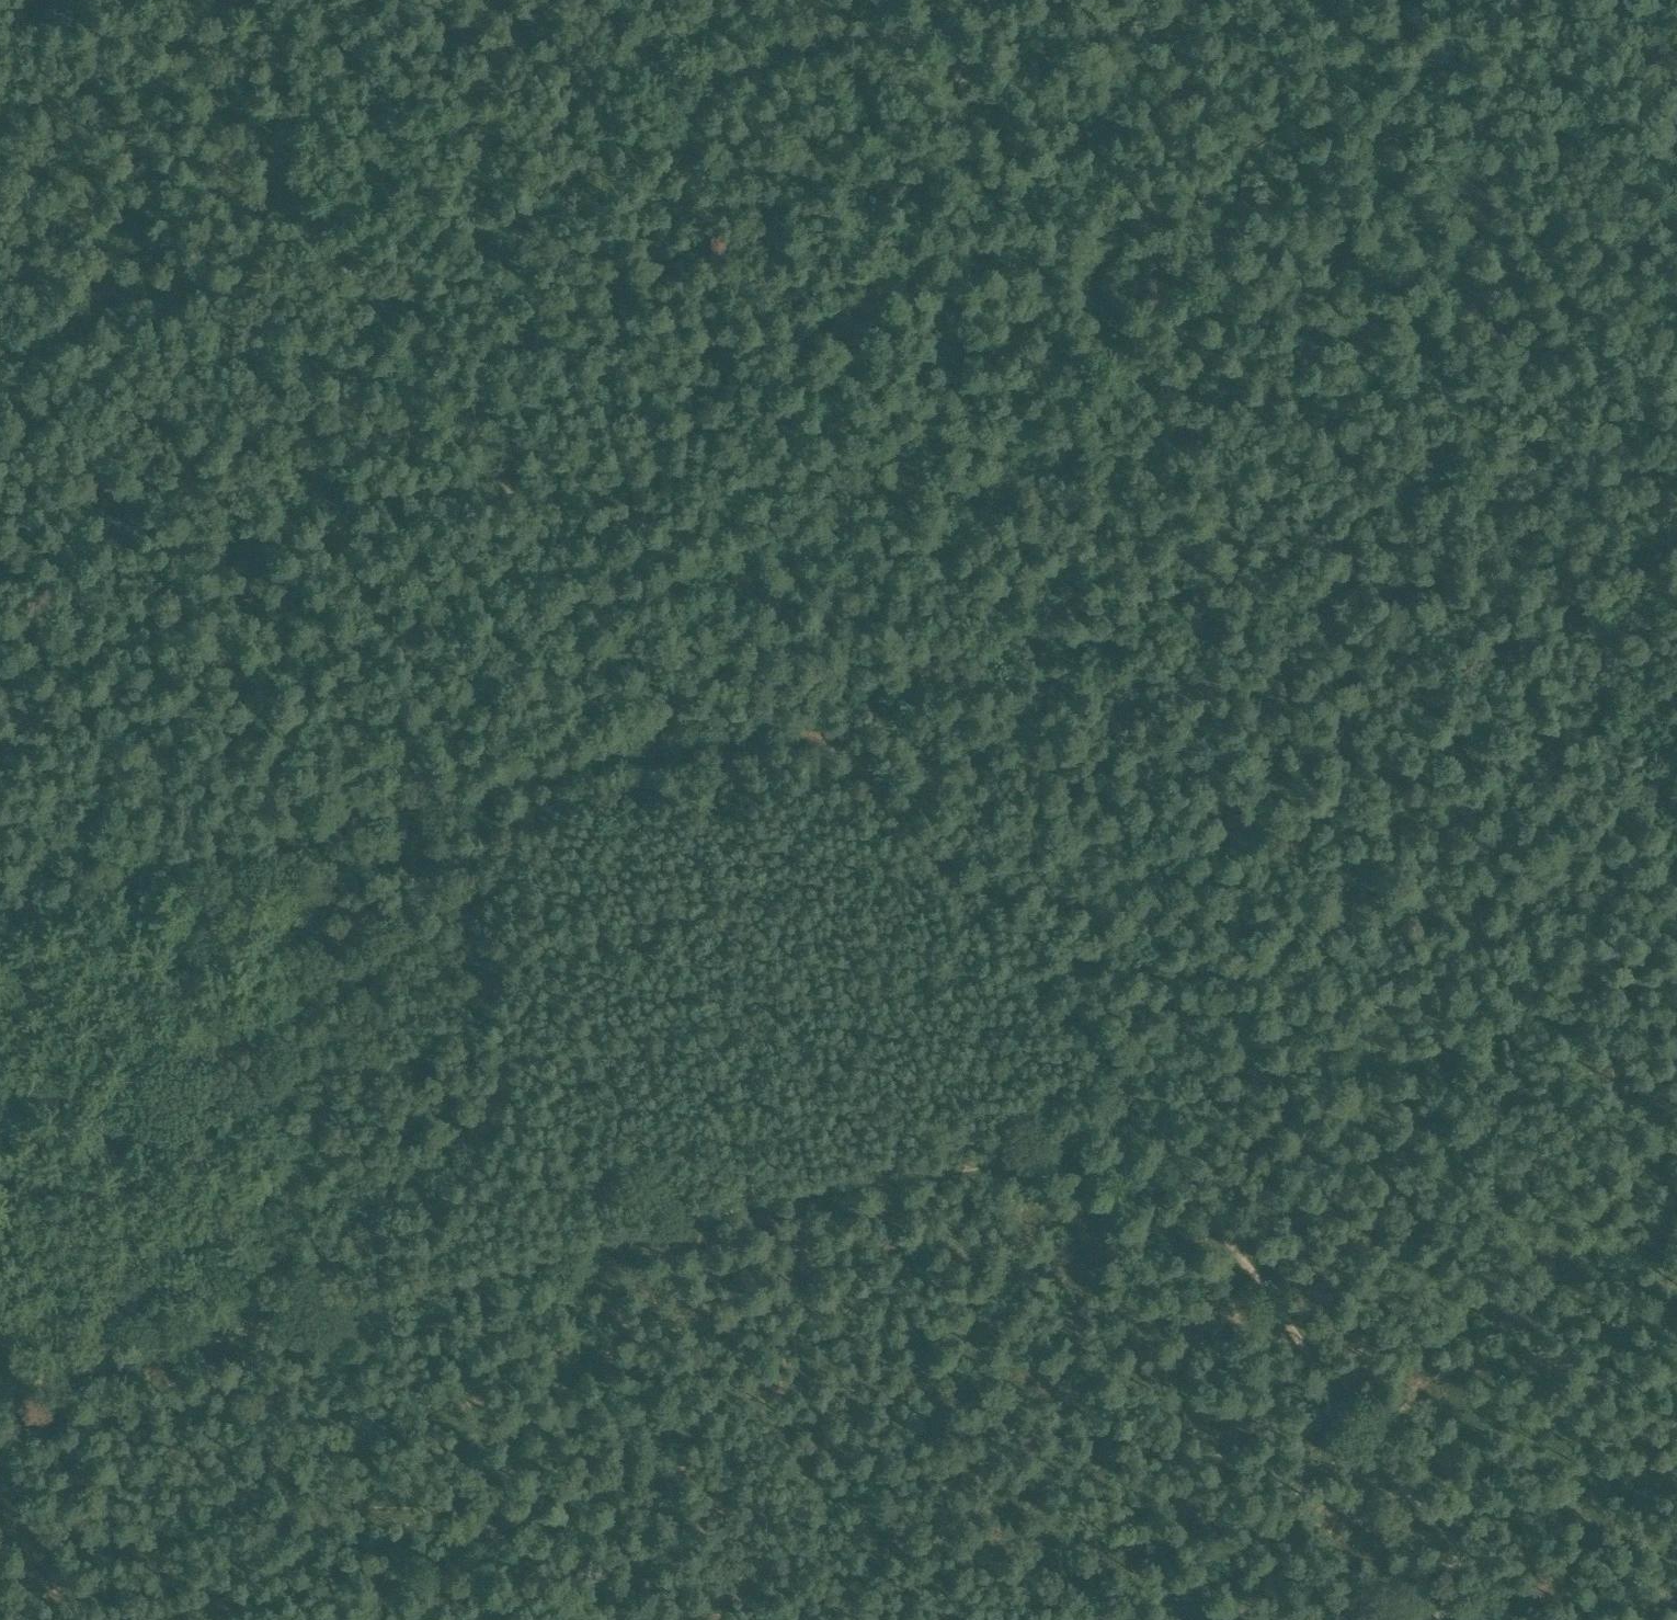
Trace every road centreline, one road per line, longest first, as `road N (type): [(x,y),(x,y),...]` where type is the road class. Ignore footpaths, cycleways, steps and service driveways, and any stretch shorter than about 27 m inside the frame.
road 1 (track): [(1137,1124),(799,1194),(0,1384)]
road 2 (track): [(694,739),(0,917)]
road 3 (track): [(694,739),(787,727),(844,747),(1137,1124)]
road 4 (track): [(1511,1619),(1468,1568),(1444,1553),(1137,1124)]

